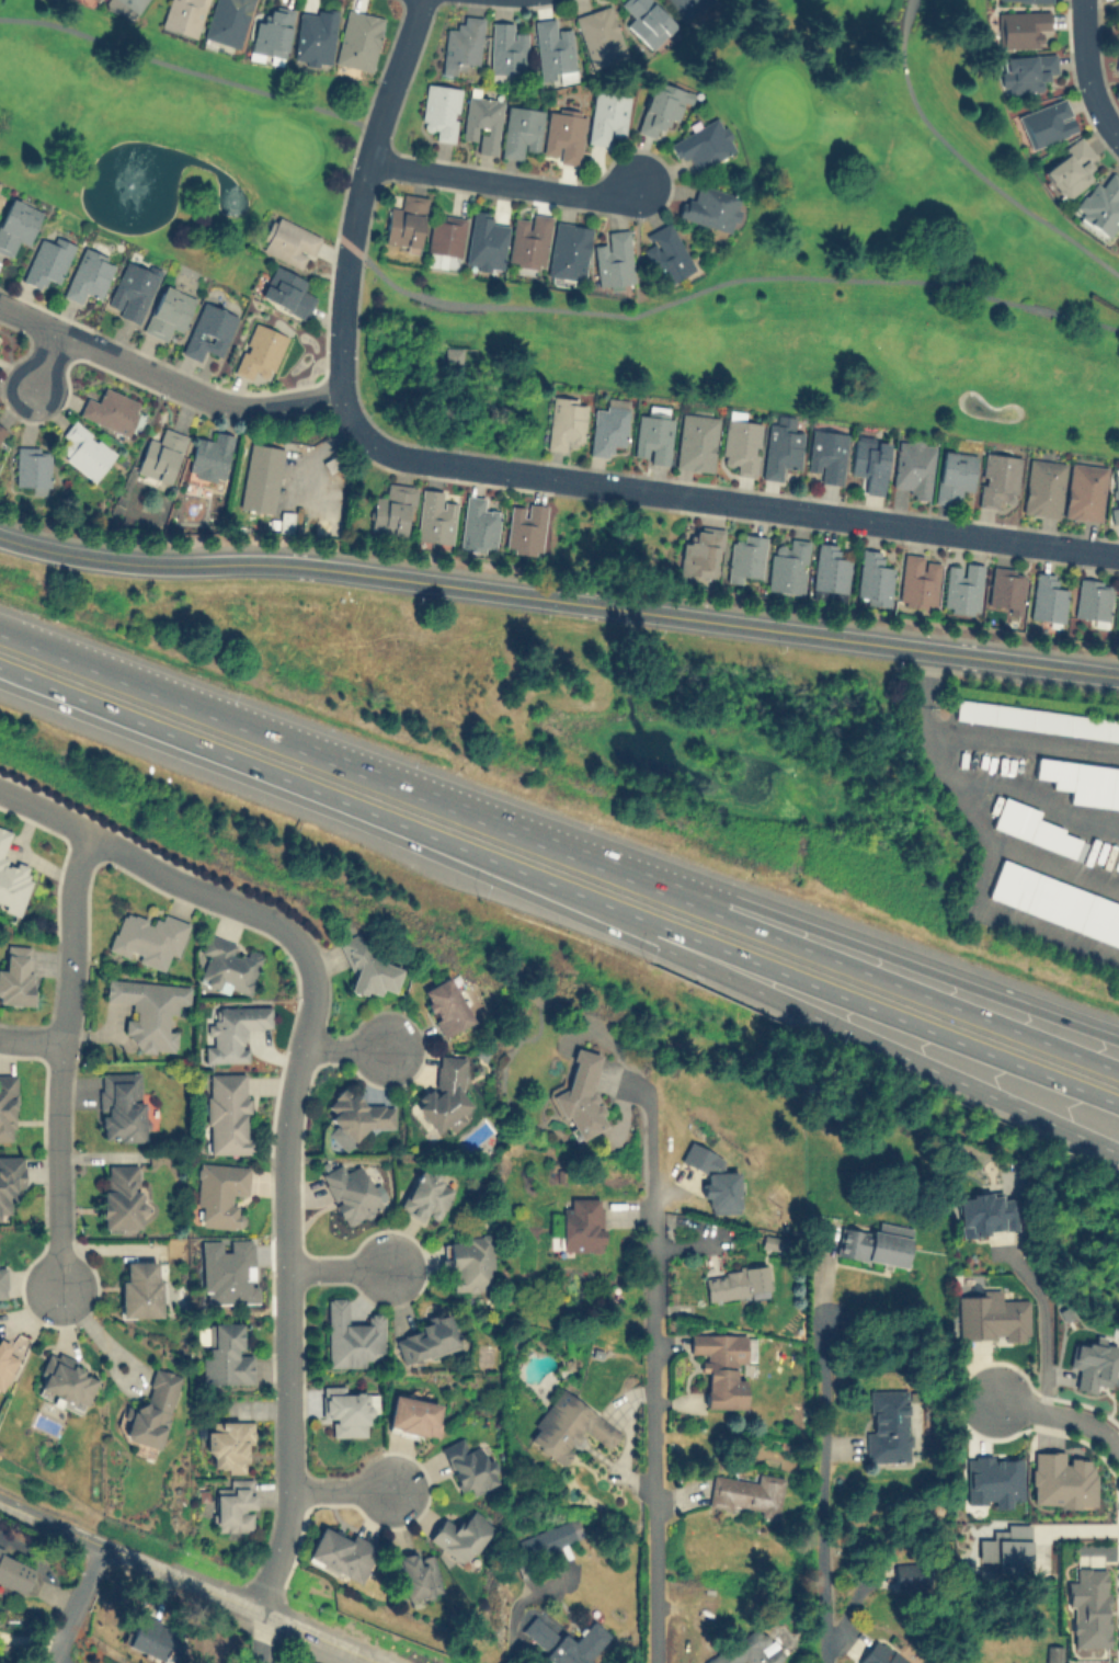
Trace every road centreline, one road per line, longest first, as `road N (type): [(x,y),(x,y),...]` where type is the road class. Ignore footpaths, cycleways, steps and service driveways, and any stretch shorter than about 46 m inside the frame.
road 1 (residential): [(0,303),(235,405),(265,409),(339,392),(361,430),(384,448),(419,459),(1118,555)]
road 2 (tertiary): [(0,536),(128,562),(307,563),(929,650)]
road 3 (motorway): [(507,865),(655,944),(1118,1152)]
road 4 (motorway): [(507,865),(1118,1104)]
road 5 (residential): [(264,1611),(287,1490),(285,1115),(302,1046),(308,972)]
road 6 (motorway): [(1118,1070),(526,833)]
road 7 (motorway): [(526,833),(0,629)]
road 8 (residential): [(659,1662),(652,1114)]
road 9 (motorway): [(0,668),(507,865)]
road 10 (residential): [(87,839),(69,892),(56,1286)]
road 11 (tertiary): [(0,1498),(376,1662)]
road 12 (motorway): [(1118,1034),(737,896)]
road 13 (residential): [(422,0),(376,126),(349,243),(339,392)]
road 14 (residential): [(308,972),(265,922),(0,800)]
road 15 (residential): [(826,1662),(826,1323)]
road 16 (residential): [(368,159),(601,196),(638,181)]
road 17 (motorway): [(737,896),(526,833)]
road 18 (tertiary): [(929,650),(1118,675)]
road 19 (residential): [(1081,0),(1093,98),(1118,139)]
road 20 (residential): [(1118,1451),(1083,1422),(994,1400)]
road 21 (residential): [(104,1544),(53,1662)]

